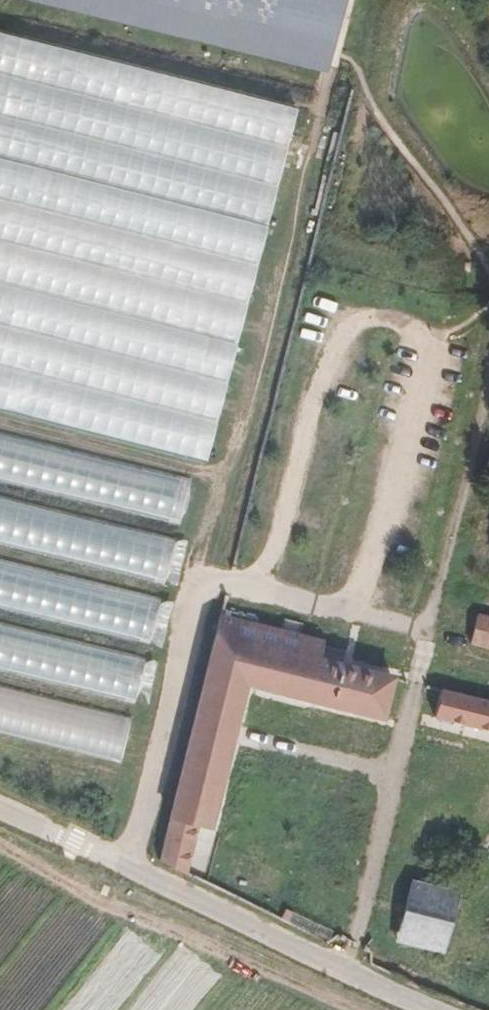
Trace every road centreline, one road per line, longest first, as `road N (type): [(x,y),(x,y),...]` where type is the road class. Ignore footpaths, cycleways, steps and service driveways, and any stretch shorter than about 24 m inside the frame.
road 1 (track): [(128,873),(199,581),(245,585),(265,574),(346,329),(361,320),(400,327),(427,354),(426,390),(361,614)]
road 2 (track): [(339,971),(426,646),(488,356)]
road 3 (unclassified): [(0,813),(431,1009)]
road 4 (track): [(488,266),(398,142),(357,68)]
road 5 (track): [(245,585),(429,631)]
road 6 (track): [(245,737),(394,776)]

